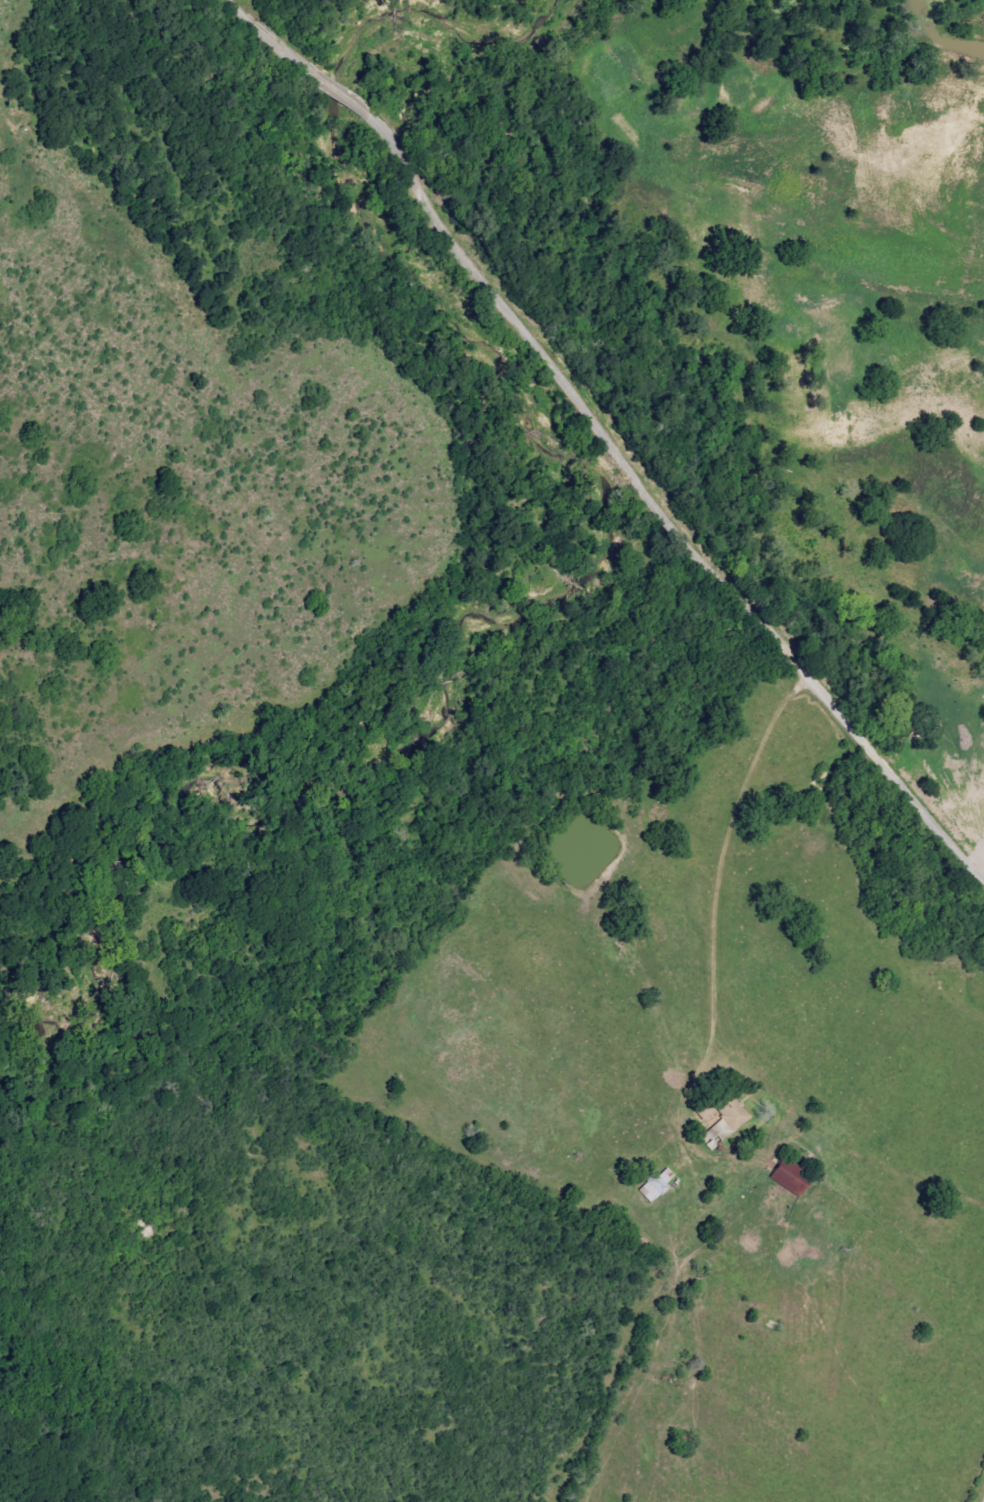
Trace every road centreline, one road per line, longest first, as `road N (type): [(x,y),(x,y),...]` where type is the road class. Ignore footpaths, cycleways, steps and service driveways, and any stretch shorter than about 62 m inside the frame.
road 1 (residential): [(983,885),(793,654),(696,553),(453,248),(390,138),(233,0)]

